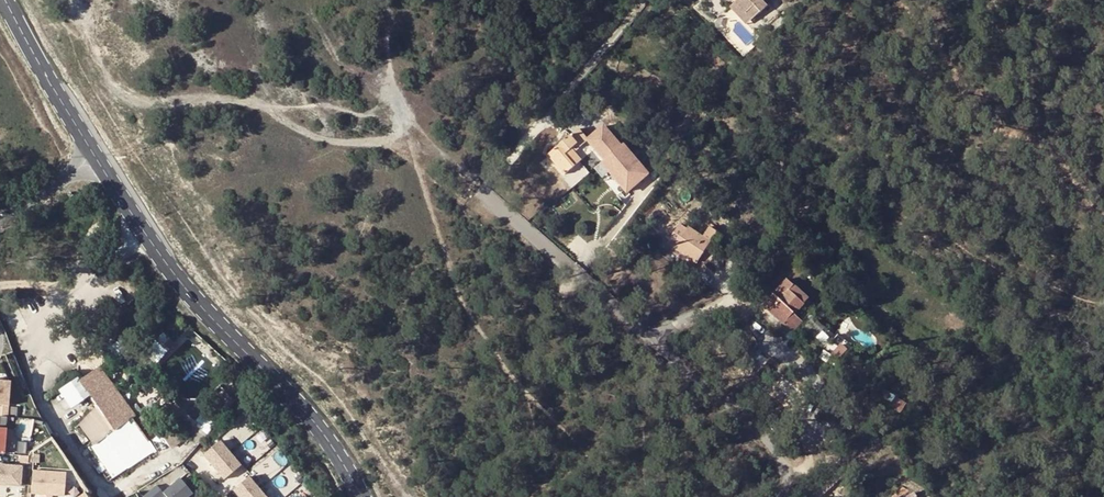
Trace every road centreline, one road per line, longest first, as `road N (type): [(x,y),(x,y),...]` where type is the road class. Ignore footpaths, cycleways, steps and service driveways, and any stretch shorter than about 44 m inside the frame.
road 1 (residential): [(644,0),(489,183),(489,195),(764,439),(784,467),(780,496)]
road 2 (primary): [(98,156),(177,277),(296,400),(362,496)]
road 3 (track): [(71,0),(107,77),(139,102),(253,101),(336,142),(386,140),(414,129)]
road 4 (primary): [(11,0),(98,156)]

